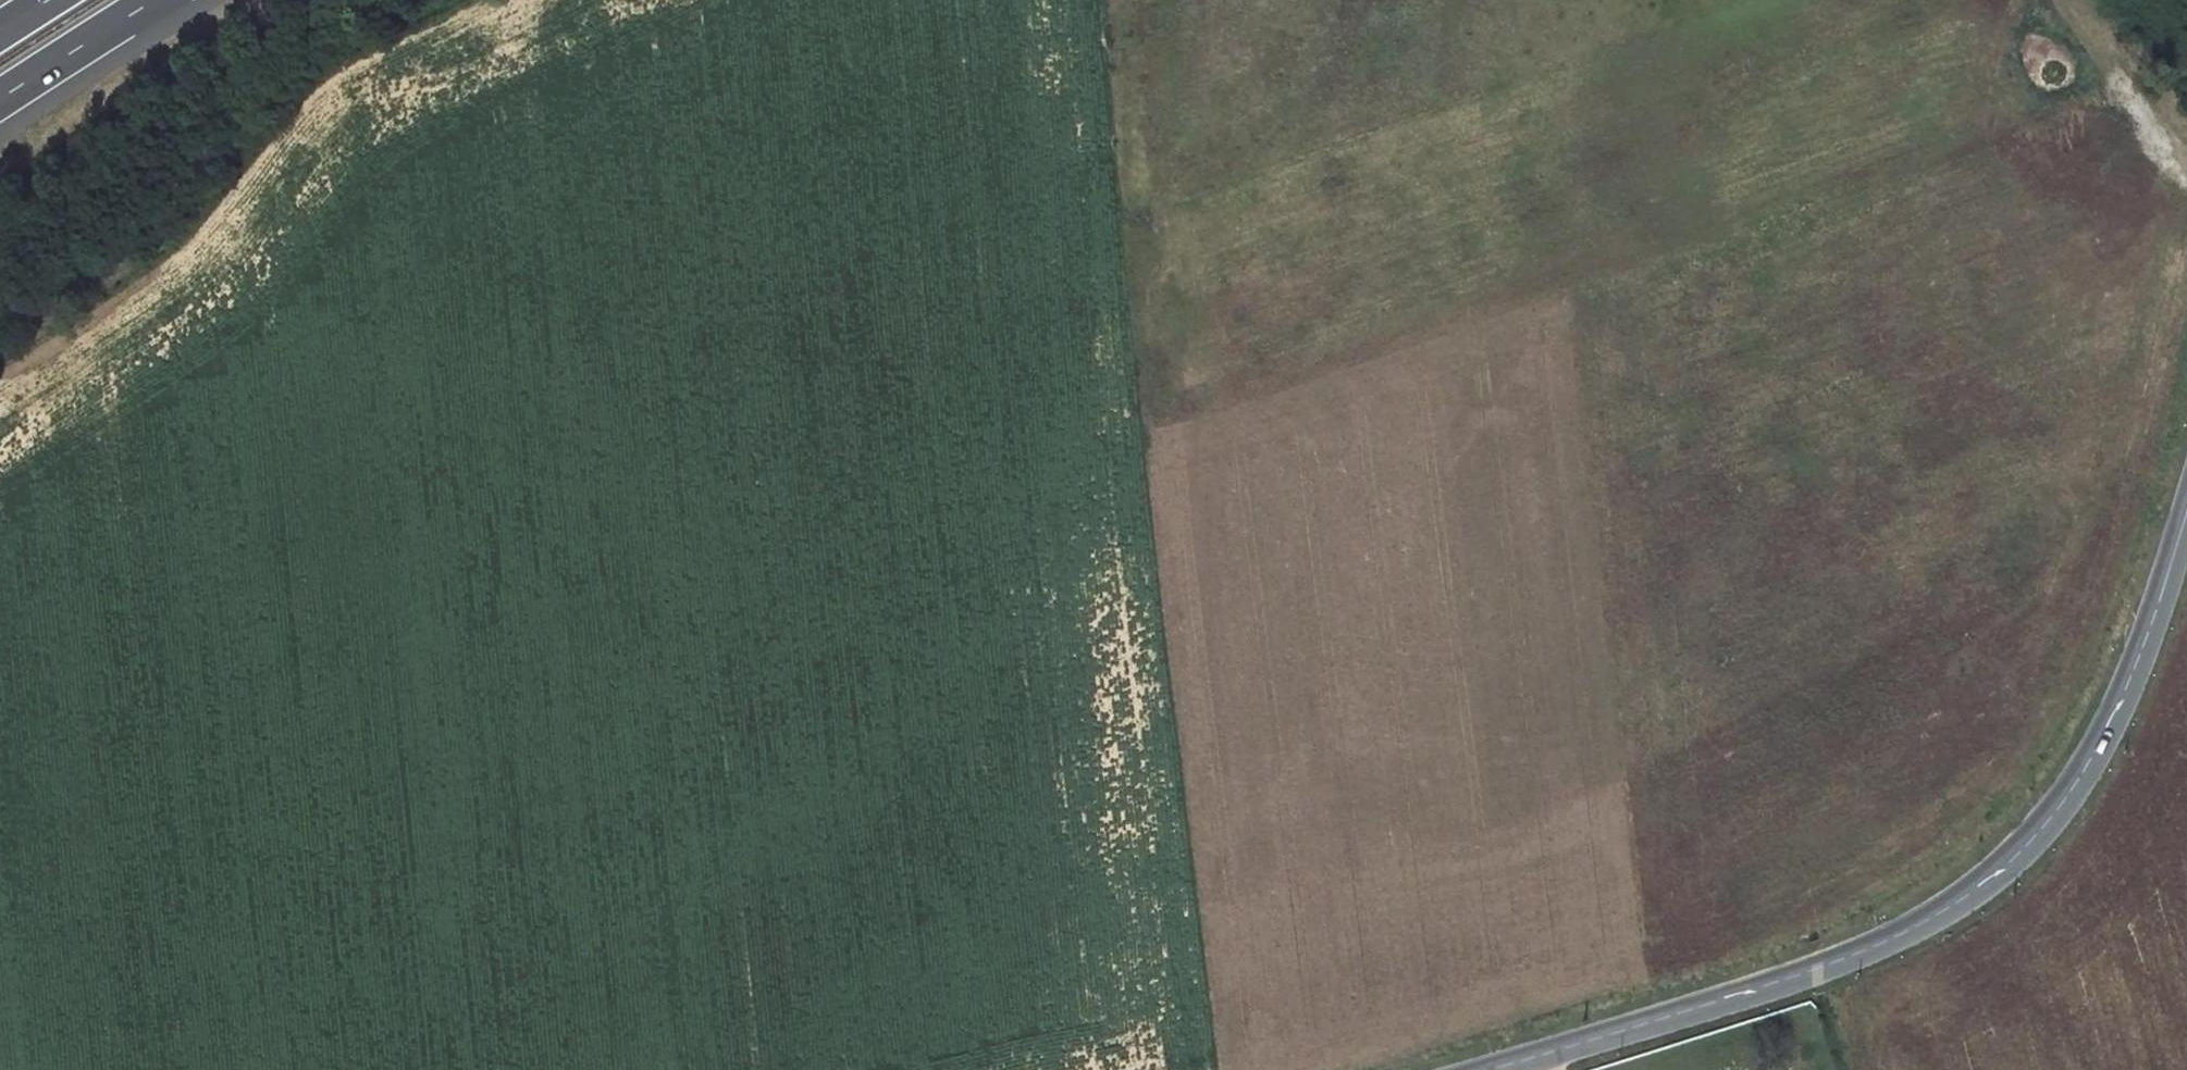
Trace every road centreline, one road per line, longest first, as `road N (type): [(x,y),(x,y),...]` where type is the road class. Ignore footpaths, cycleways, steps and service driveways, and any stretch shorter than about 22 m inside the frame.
road 1 (tertiary): [(2186,505),(2118,711),(2055,818),(1966,898),(1833,965),(1490,1069)]
road 2 (track): [(2186,168),(2162,150),(2062,0)]
road 3 (motorway): [(0,99),(157,0)]

